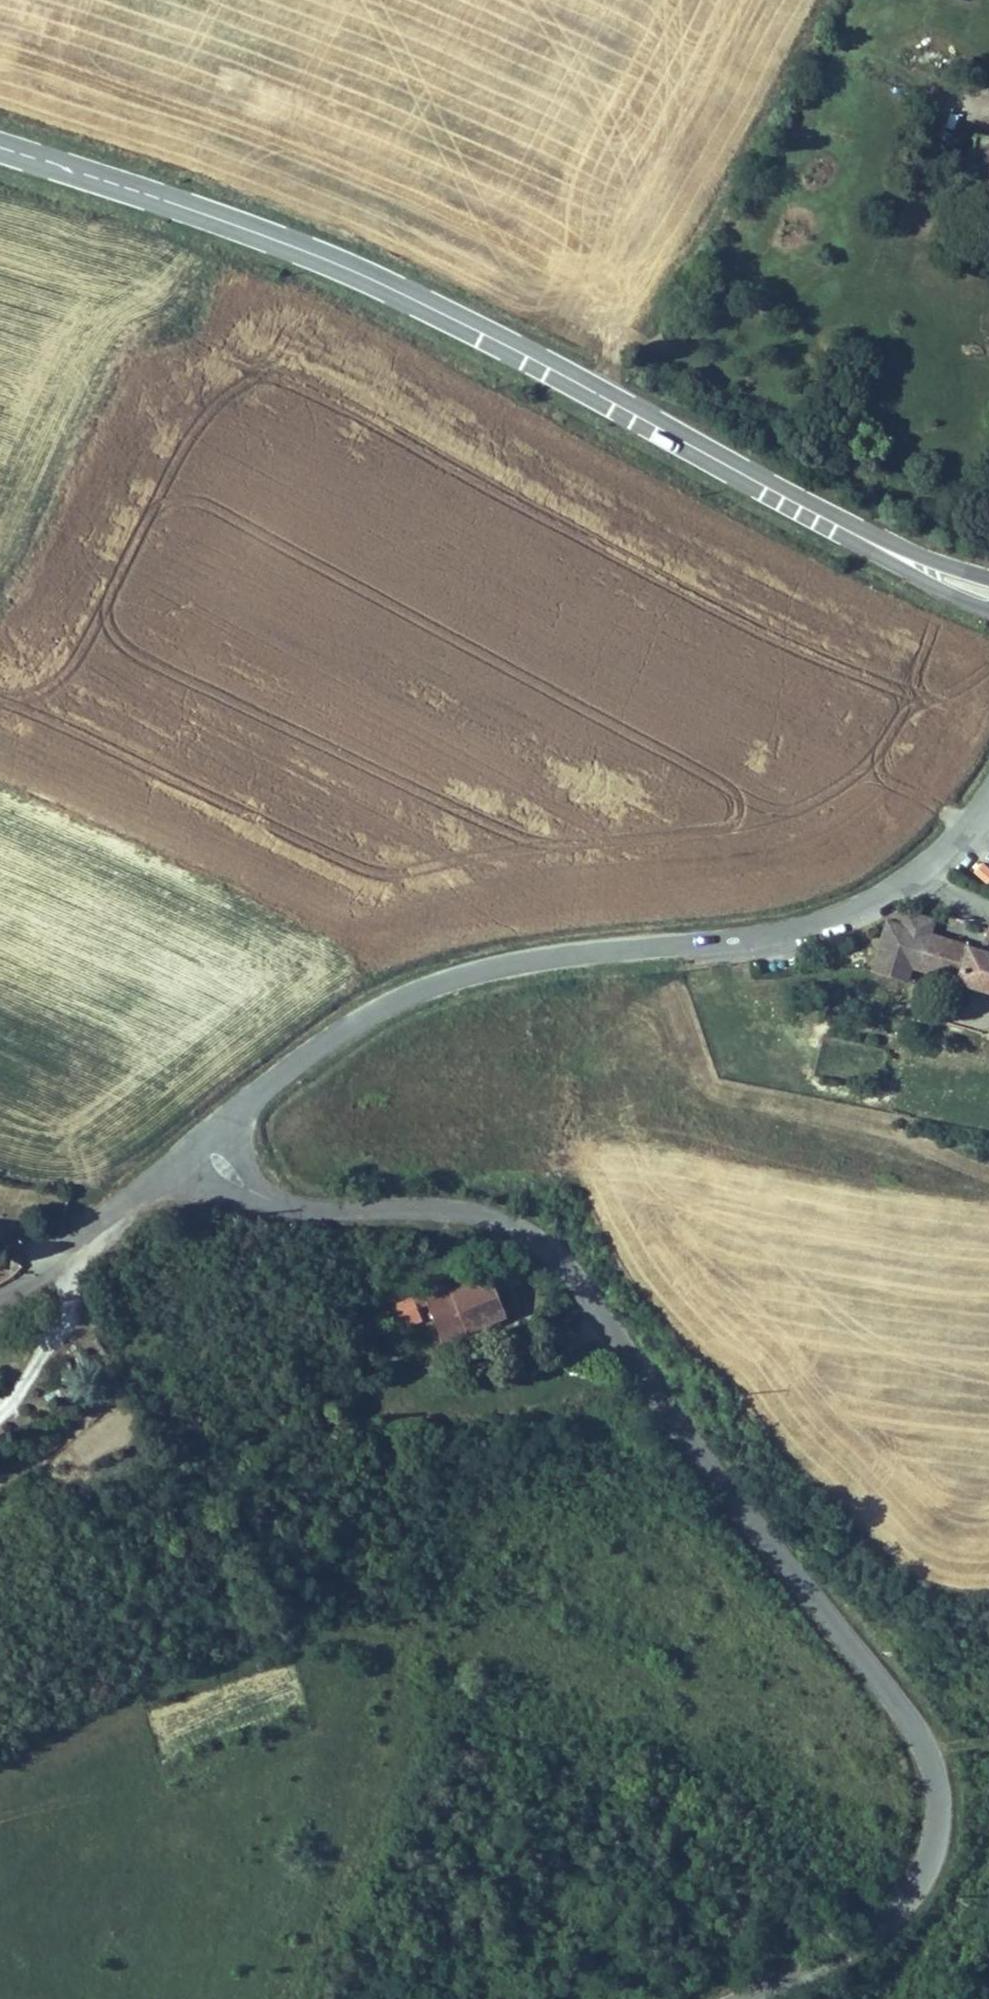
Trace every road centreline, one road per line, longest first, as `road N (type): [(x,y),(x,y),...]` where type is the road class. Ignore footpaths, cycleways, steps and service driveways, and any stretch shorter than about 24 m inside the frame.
road 1 (tertiary): [(318,1209),(478,1215),(541,1243),(915,1729),(937,1793),(937,1823),(917,1887),(848,1950),(750,1998)]
road 2 (tertiary): [(0,147),(340,265),(543,364),(843,528)]
road 3 (tertiary): [(988,801),(941,855),(866,905),(802,929),(584,955),(450,981),(349,1028),(219,1126)]
road 4 (unclassified): [(178,1160),(33,1281),(0,1296)]
road 5 (tertiary): [(843,528),(988,607)]
road 6 (tertiary): [(988,578),(843,528)]
road 7 (tertiary): [(178,1160),(200,1182),(263,1205),(318,1209)]
road 8 (tertiary): [(318,1209),(275,1194),(219,1126)]

